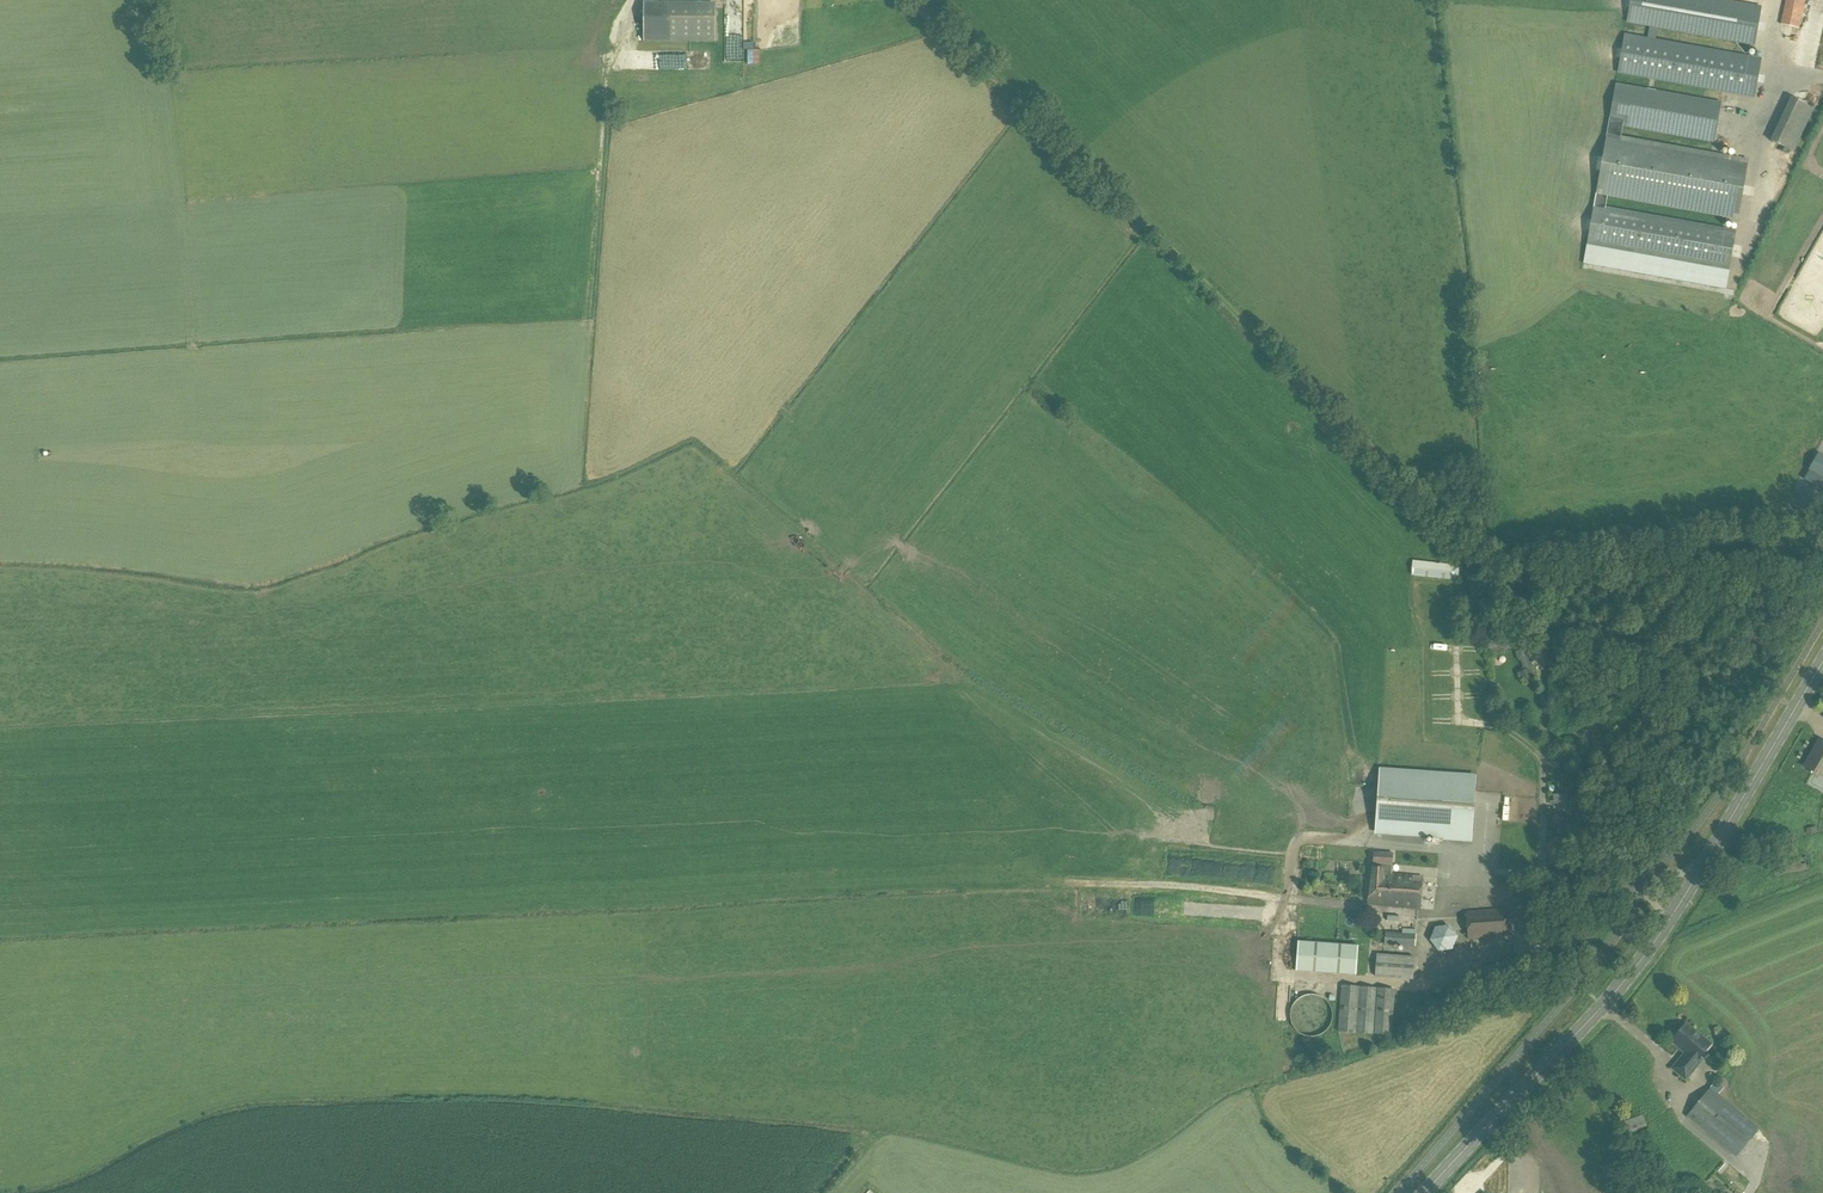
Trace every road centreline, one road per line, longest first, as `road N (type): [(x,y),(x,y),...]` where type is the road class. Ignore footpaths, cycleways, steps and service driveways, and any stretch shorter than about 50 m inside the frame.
road 1 (track): [(1545,889),(1544,694),(1531,609),(911,0)]
road 2 (primary): [(1428,1192),(1645,958),(1822,664)]

